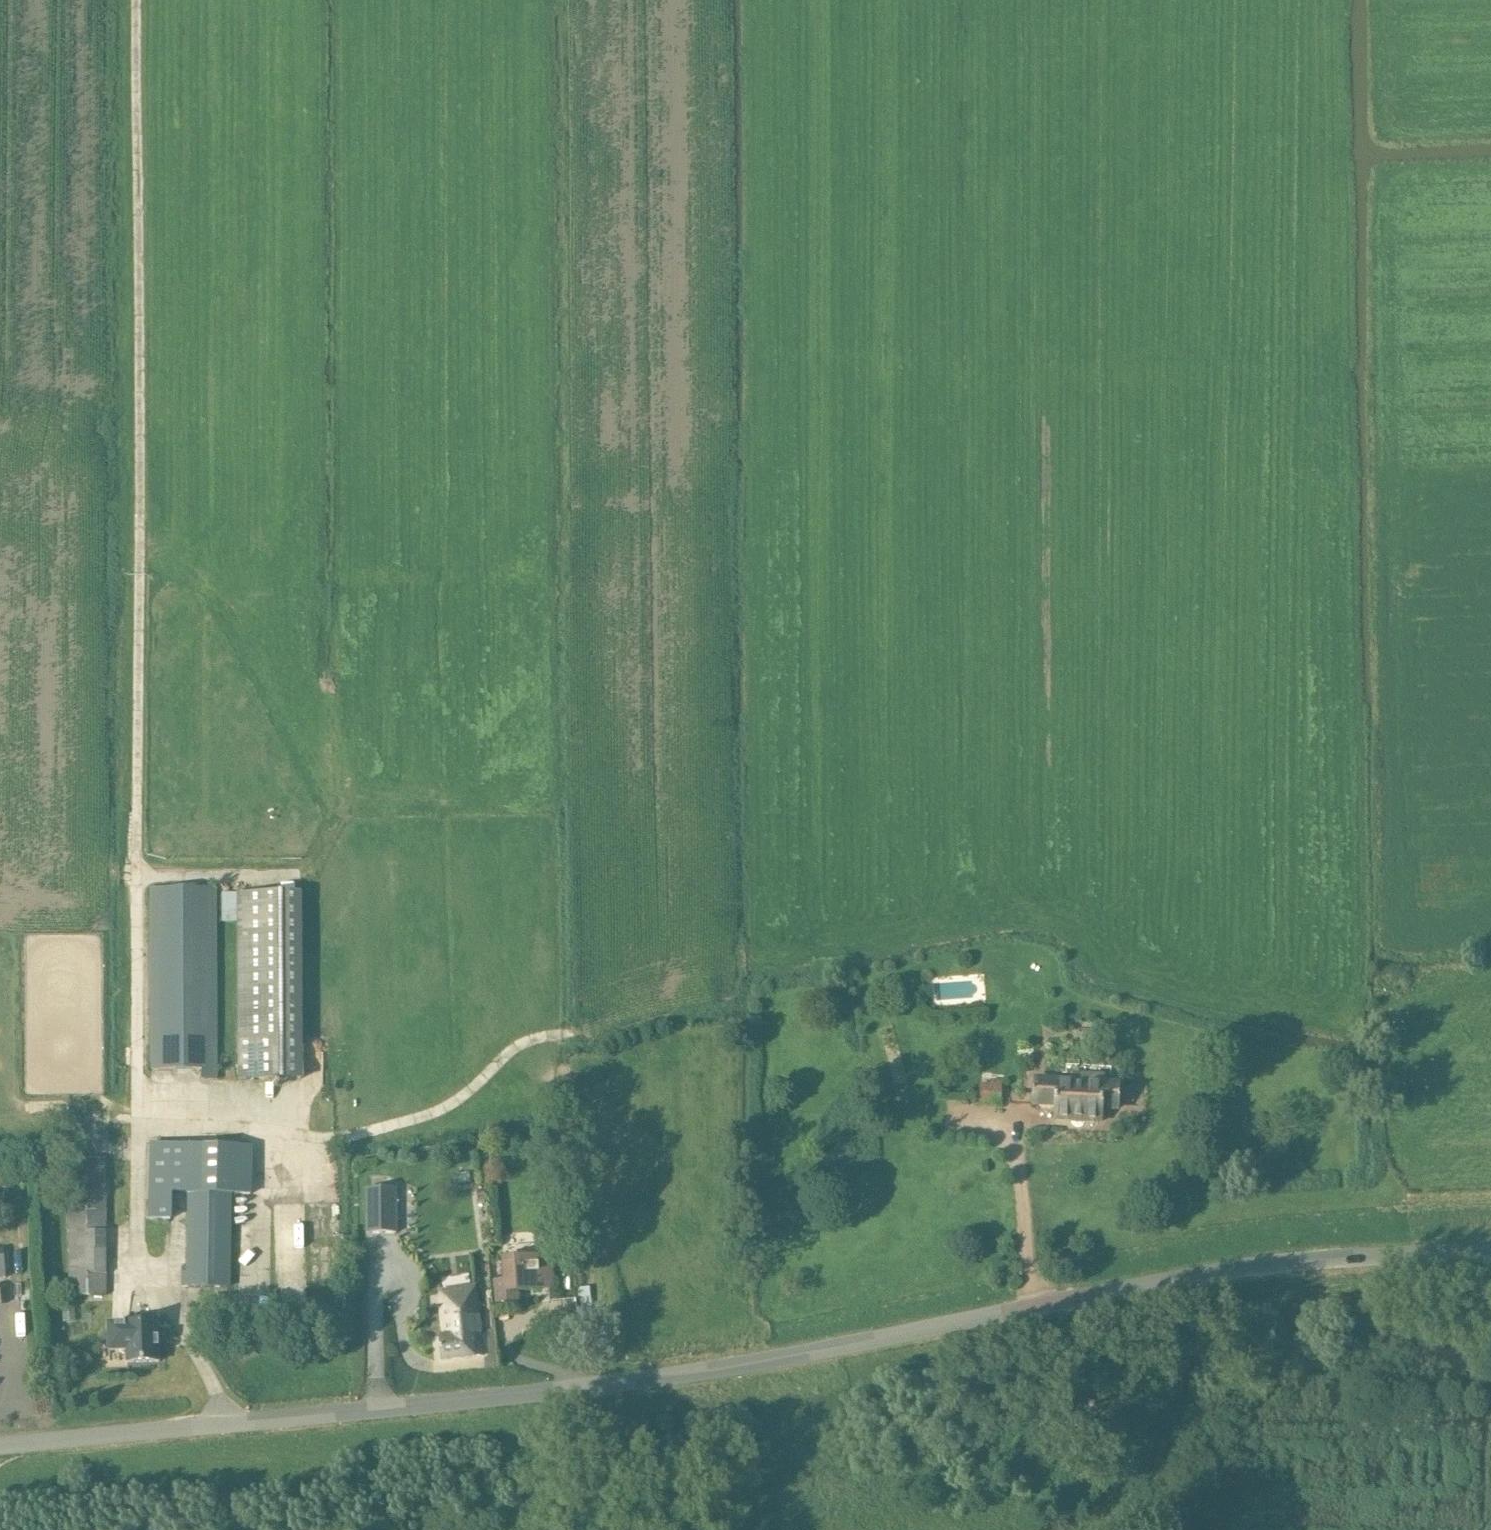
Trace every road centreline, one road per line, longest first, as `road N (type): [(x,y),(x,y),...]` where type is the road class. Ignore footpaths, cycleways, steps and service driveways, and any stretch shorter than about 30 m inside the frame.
road 1 (tertiary): [(0,1448),(716,1371),(1252,1265),(1490,1252)]

